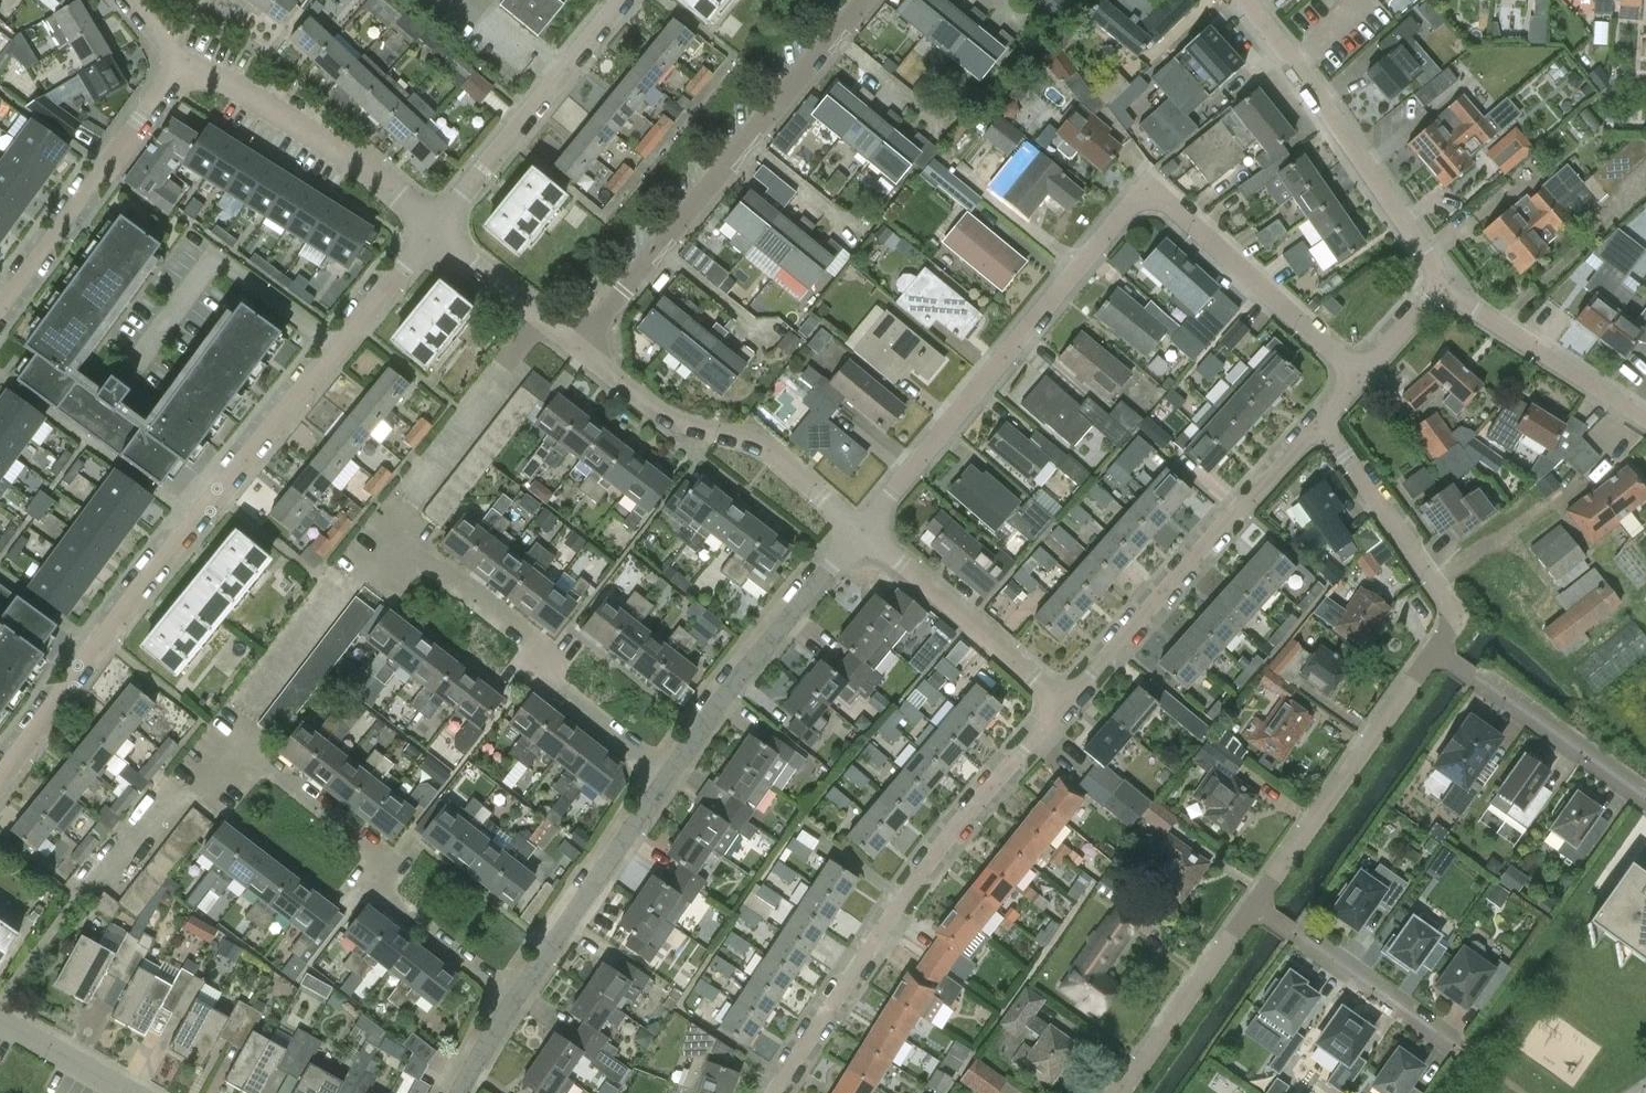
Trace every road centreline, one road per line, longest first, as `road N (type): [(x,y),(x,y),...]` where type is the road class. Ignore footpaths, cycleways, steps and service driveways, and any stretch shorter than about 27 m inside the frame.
road 1 (residential): [(863,534),(1126,206),(1147,198),(1169,205),(1362,378)]
road 2 (residential): [(0,779),(99,643),(434,228)]
road 3 (residential): [(775,1092),(934,856),(1064,704)]
road 4 (residential): [(508,993),(386,905),(381,843),(247,732)]
road 5 (residential): [(1064,704),(1233,513),(1325,423)]
road 6 (residential): [(0,1011),(102,872),(125,859),(177,798),(200,791),(247,732)]
road 7 (residential): [(663,769),(545,679),(542,647),(394,538)]
road 8 (residential): [(863,534),(745,433),(686,428),(575,348)]
road 9 (residential): [(1450,282),(1247,0)]
road 10 (residential): [(663,769),(863,534)]
road 11 (residential): [(434,228),(259,104),(177,69)]
road 12 (residential): [(1265,901),(1441,654)]
road 13 (residential): [(177,69),(0,307)]
road 14 (residential): [(434,228),(623,0)]
road 15 (residential): [(1441,654),(1458,627),(1325,423)]
road 16 (residential): [(508,993),(663,769)]
road 17 (residential): [(1064,704),(863,534)]
road 18 (residential): [(247,732),(235,722),(339,589),(360,584),(394,538)]
road 19 (residential): [(394,538),(407,501),(539,321)]
road 20 (residential): [(1645,797),(1441,654)]
road 21 (residential): [(1645,418),(1475,313),(1450,282)]
road 22 (residential): [(1127,1092),(1265,901)]
road 23 (residential): [(1445,1028),(1279,912)]
road 24 (residential): [(833,34),(951,130)]
road 25 (residential): [(746,140),(865,234)]
road 26 (residential): [(658,247),(774,340)]
road 27 (residential): [(124,1092),(0,1023)]
road 28 (residential): [(539,321),(434,228)]
road 29 (residential): [(658,247),(746,140)]
road 30 (residential): [(746,140),(833,34)]
road 31 (residential): [(575,348),(658,247)]
road 32 (residential): [(1362,378),(1450,282)]

